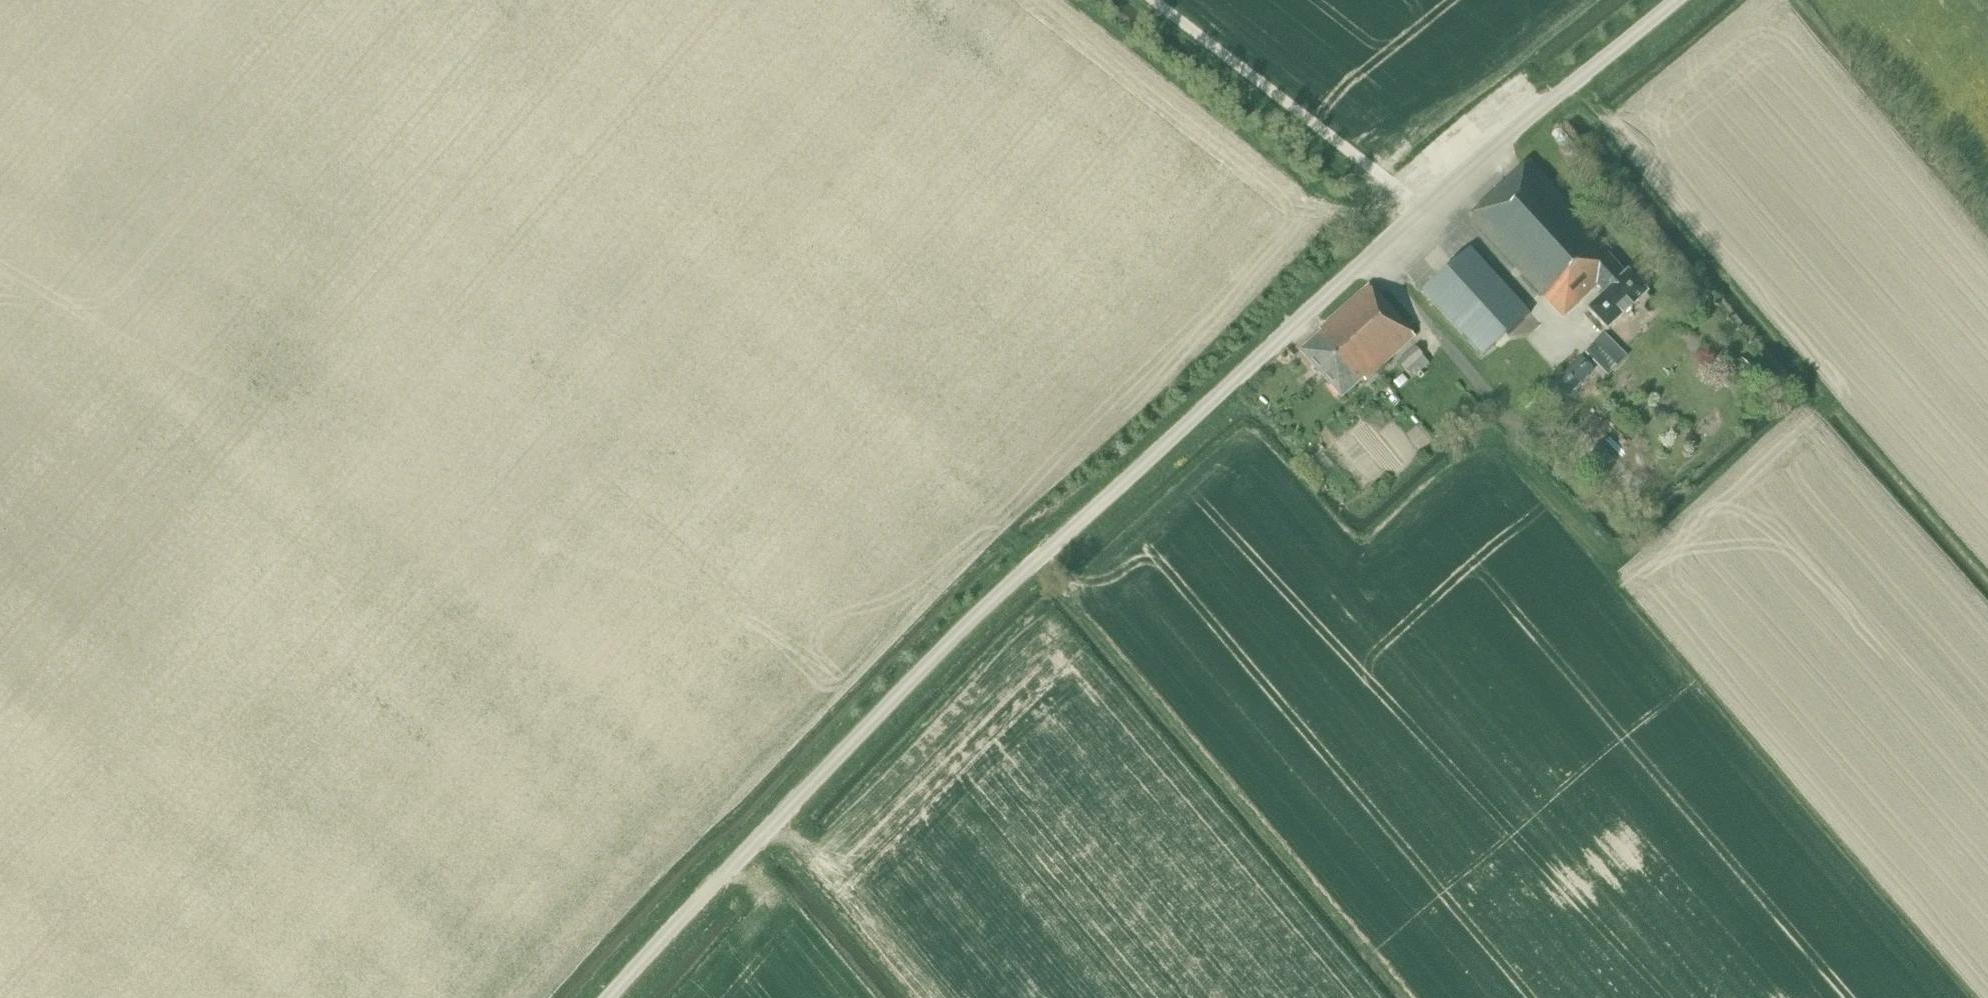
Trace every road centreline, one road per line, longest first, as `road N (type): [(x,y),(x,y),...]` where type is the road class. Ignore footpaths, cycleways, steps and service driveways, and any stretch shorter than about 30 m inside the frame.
road 1 (unclassified): [(614,997),(668,934),(1086,520),(1420,210)]
road 2 (unclassified): [(1420,210),(1147,0)]
road 3 (unclassified): [(1420,210),(1686,0)]

